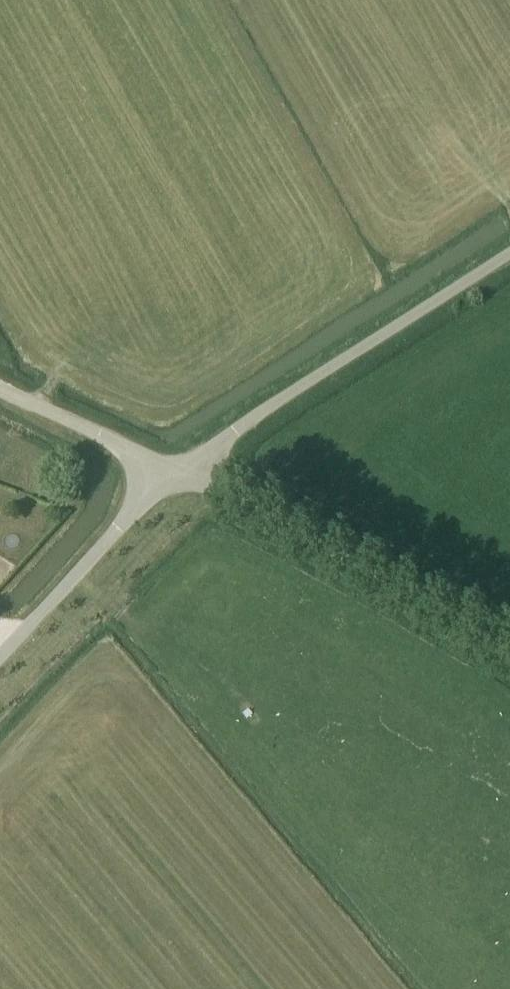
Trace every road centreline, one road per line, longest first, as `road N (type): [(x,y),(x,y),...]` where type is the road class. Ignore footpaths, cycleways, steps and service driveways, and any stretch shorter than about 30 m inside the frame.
road 1 (unclassified): [(509,656),(252,514),(203,456)]
road 2 (unclassified): [(203,456),(509,254)]
road 3 (unclassified): [(0,647),(165,476)]
road 4 (unclassified): [(165,476),(115,441),(0,389)]

